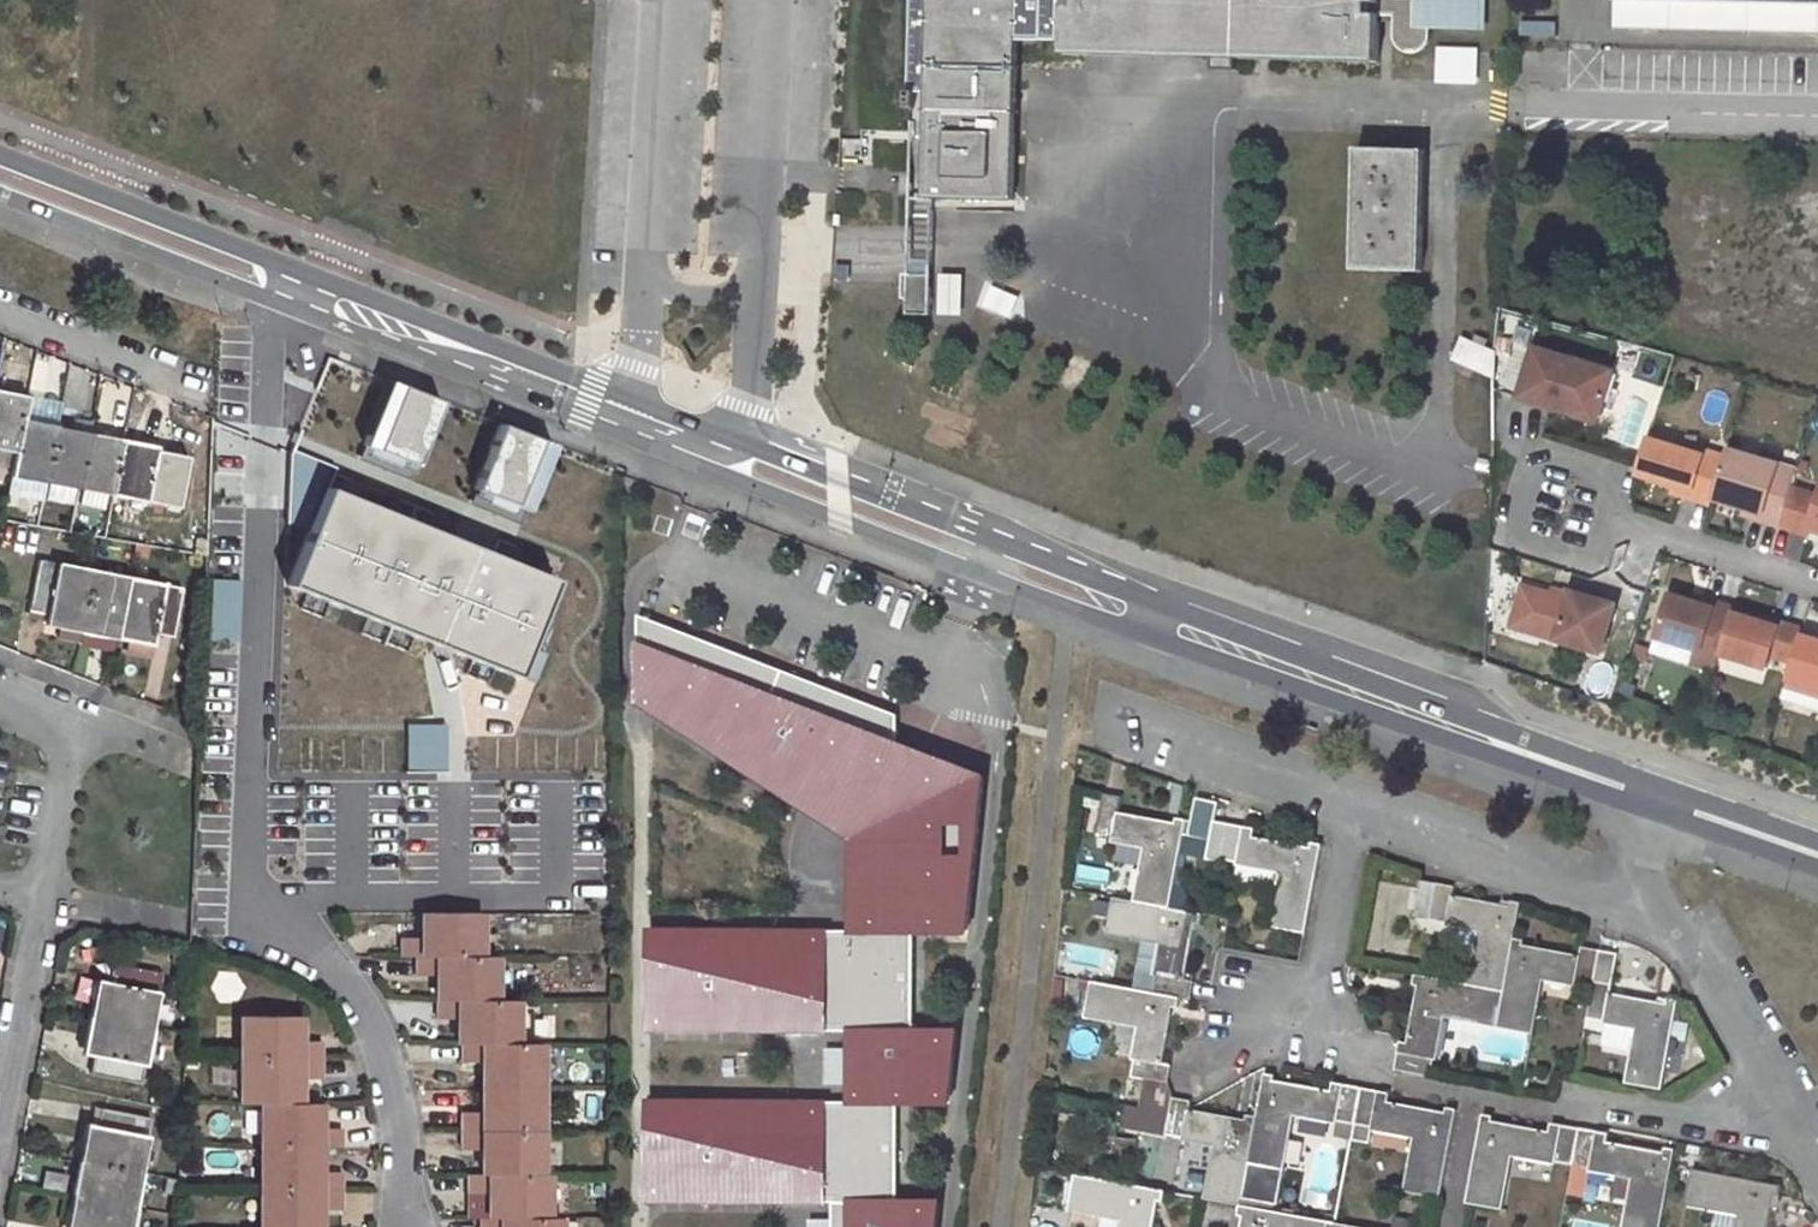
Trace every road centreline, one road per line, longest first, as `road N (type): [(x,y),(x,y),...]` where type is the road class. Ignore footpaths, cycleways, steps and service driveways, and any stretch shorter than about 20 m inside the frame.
road 1 (secondary): [(1154,601),(304,273)]
road 2 (secondary): [(1817,840),(1154,601)]
road 3 (secondary): [(529,399),(1142,634)]
road 4 (track): [(1068,609),(1001,1226)]
road 5 (residential): [(1319,992),(1363,1073),(1689,1133),(1768,1069)]
road 6 (secondary): [(1142,634),(1620,801)]
road 7 (residential): [(269,406),(252,771)]
road 8 (residential): [(1354,811),(1674,925)]
road 9 (secondary): [(304,273),(0,156)]
road 10 (residential): [(269,406),(481,485),(529,399)]
road 11 (secondary): [(0,196),(291,308)]
road 12 (residential): [(1512,104),(1817,113)]
road 13 (residential): [(0,309),(269,406)]
road 14 (residential): [(294,944),(380,1052),(399,1188)]
road 15 (residential): [(1097,720),(1354,811)]
road 16 (secondary): [(291,308),(529,399)]
road 17 (residential): [(294,944),(47,895)]
road 18 (residential): [(47,895),(0,1128)]
road 19 (residential): [(1607,517),(1817,583)]
road 20 (residential): [(1538,449),(1511,526),(1595,555),(1607,517)]
road 21 (secondary): [(1620,801),(1817,870)]
road 22 (residential): [(1354,811),(1319,992)]
road 23 (residential): [(252,771),(256,871),(294,944)]
road 24 (residential): [(83,719),(47,895)]
road 25 (residential): [(252,771),(83,719)]
road 26 (residential): [(1674,925),(1768,1069)]
road 27 (residential): [(1620,801),(1674,925)]
road 28 (residential): [(1607,517),(1620,474),(1538,449)]
road 29 (residential): [(1210,1055),(1319,992)]

